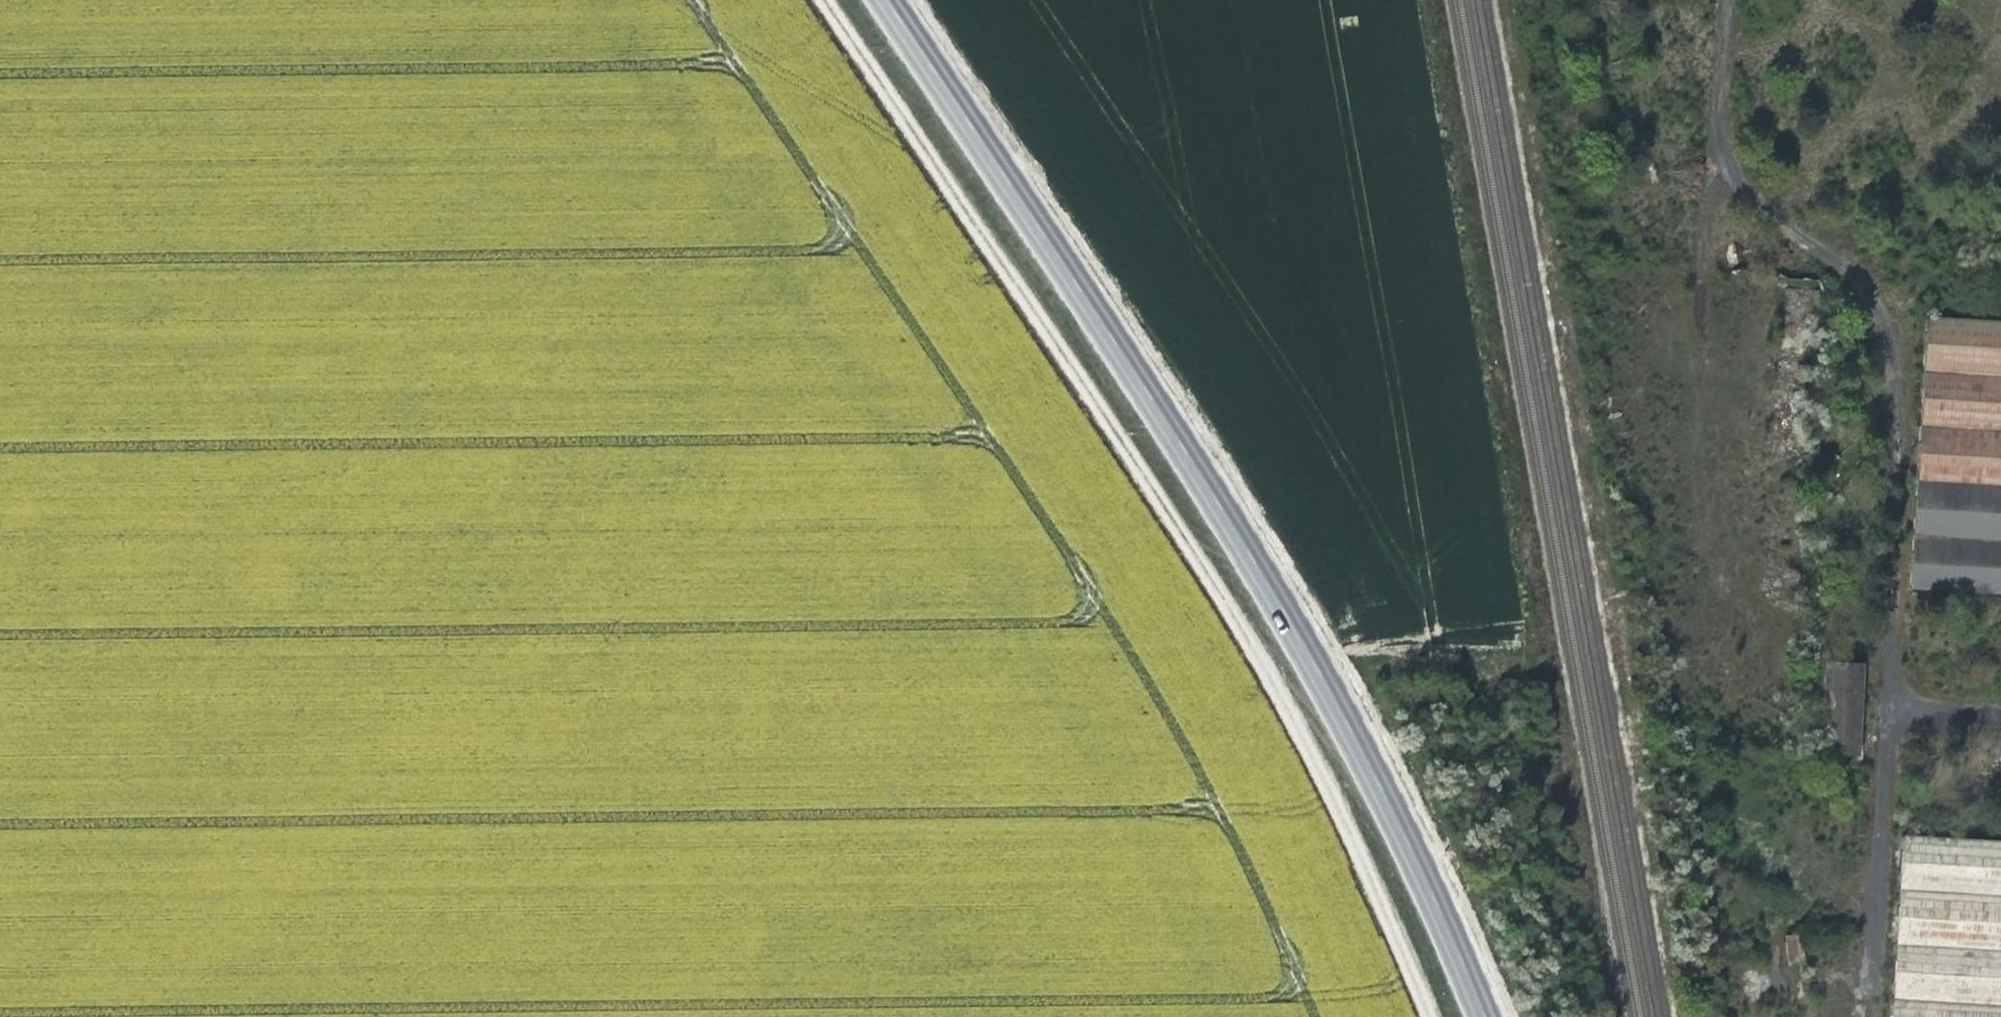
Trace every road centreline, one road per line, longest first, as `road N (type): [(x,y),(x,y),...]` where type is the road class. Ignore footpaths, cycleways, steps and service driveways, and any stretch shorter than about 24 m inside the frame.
road 1 (primary): [(1483,1016),(1391,811),(1309,657),(1179,437),(886,0)]
road 2 (track): [(1885,718),(1891,335),(1880,295),(1774,220),(1732,183),(1716,151),(1727,0)]

